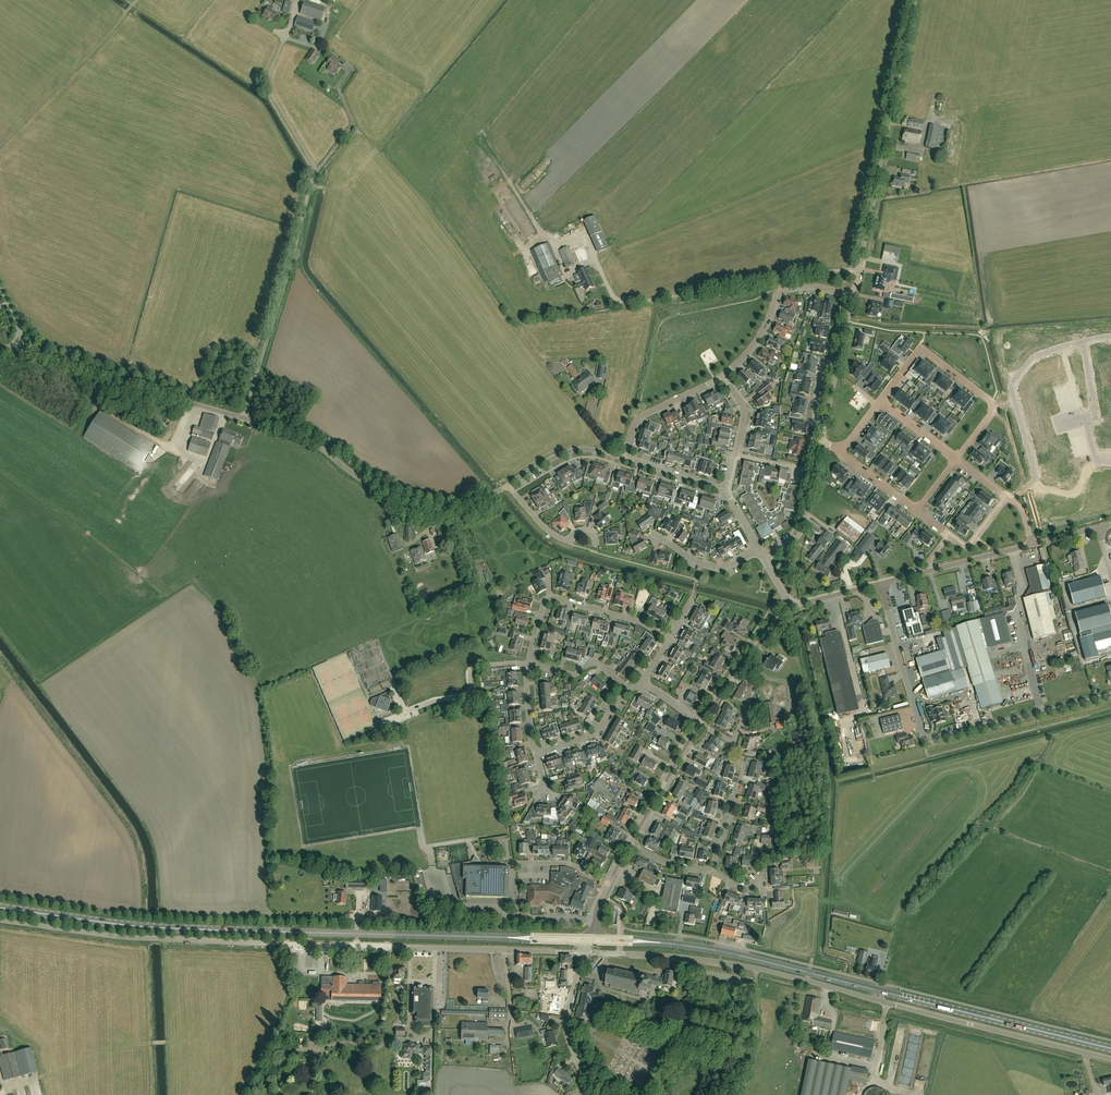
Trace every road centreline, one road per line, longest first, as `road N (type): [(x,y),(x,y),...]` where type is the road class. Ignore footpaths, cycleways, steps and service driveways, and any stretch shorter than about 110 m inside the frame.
road 1 (unclassified): [(584,953),(146,939),(0,920)]
road 2 (unclassified): [(507,485),(454,508),(397,500),(289,431),(0,347)]
road 3 (unclassified): [(1110,1059),(757,968),(584,953)]
road 4 (primary): [(512,938),(168,928),(0,907)]
road 5 (primary): [(1110,1049),(736,954),(651,942)]
road 6 (unclassified): [(881,583),(926,738),(1110,695)]
road 7 (unclassified): [(853,293),(916,0)]
road 8 (residential): [(528,663),(545,600),(639,622),(671,640)]
road 9 (residential): [(723,377),(754,346),(784,289),(853,293)]
road 10 (residential): [(528,663),(470,670),(462,697),(384,722)]
road 11 (residential): [(1014,402),(1039,489),(1078,487),(1098,459)]
road 12 (residential): [(880,401),(920,348),(998,405)]
road 13 (tertiary): [(881,583),(1032,544)]
road 14 (unclassified): [(600,1094),(568,1031),(584,953)]
road 15 (tertiary): [(700,723),(792,606)]
road 16 (residential): [(713,873),(744,768),(730,757),(734,743)]
road 17 (tertiary): [(630,845),(700,723)]
road 18 (unclassified): [(765,559),(801,534),(822,443)]
road 19 (residential): [(624,458),(639,420),(723,377)]
road 20 (track): [(739,1094),(758,1041),(757,968)]
road 21 (unclassified): [(507,485),(572,450),(624,458)]
road 22 (residential): [(917,512),(967,548),(1007,498)]
road 23 (residential): [(595,545),(588,530),(569,543),(555,536),(507,485)]

